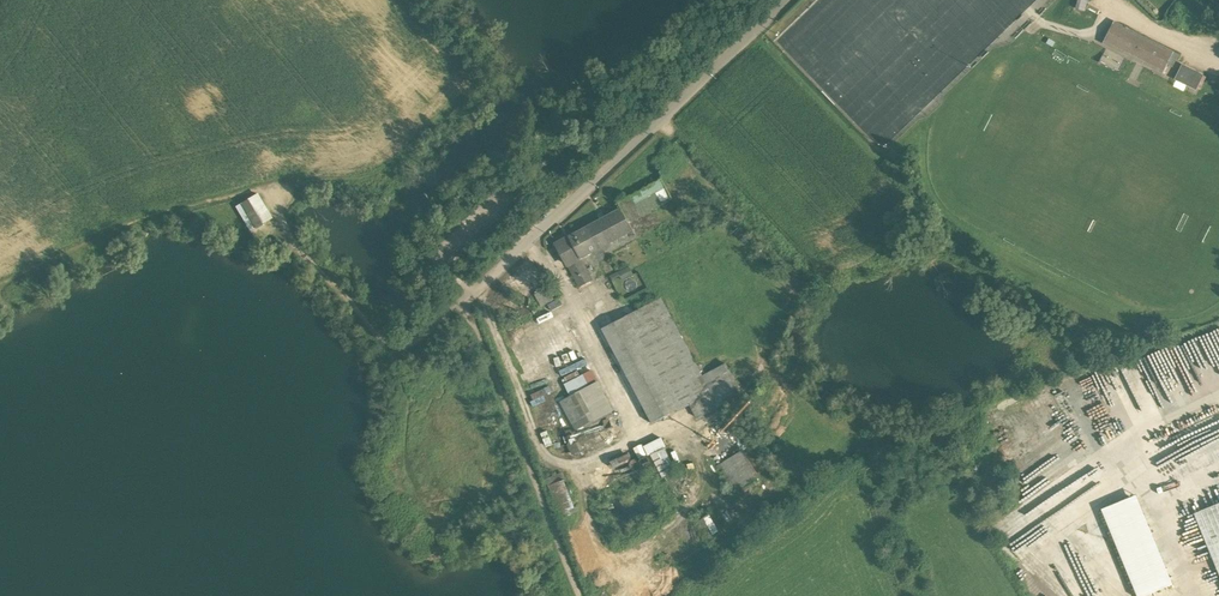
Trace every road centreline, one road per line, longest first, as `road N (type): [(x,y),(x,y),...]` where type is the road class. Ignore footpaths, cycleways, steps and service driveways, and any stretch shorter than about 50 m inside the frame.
road 1 (track): [(468,301),(582,595)]
road 2 (track): [(468,301),(409,363),(303,256),(278,198)]
road 3 (track): [(409,363),(408,478),(423,521),(448,552)]

